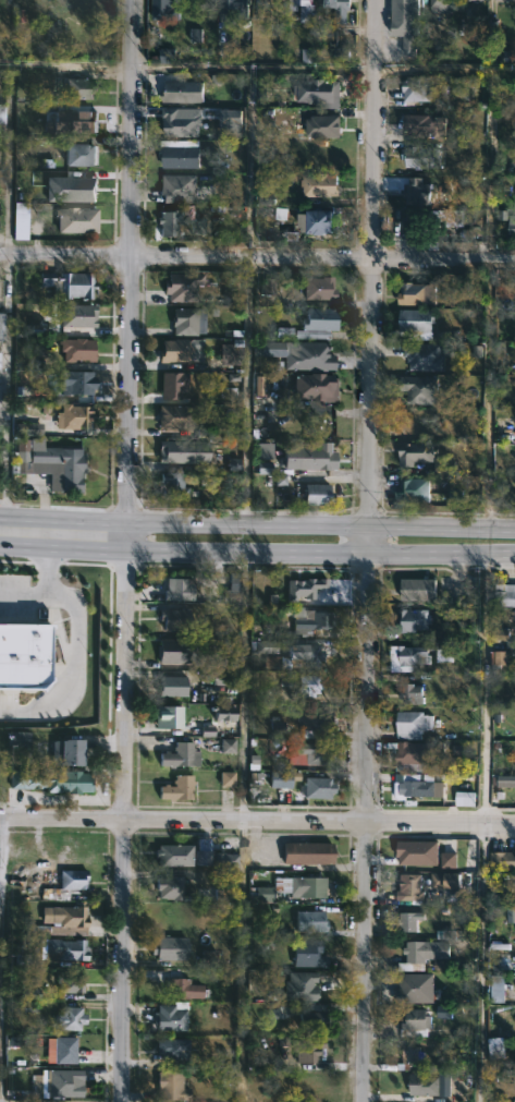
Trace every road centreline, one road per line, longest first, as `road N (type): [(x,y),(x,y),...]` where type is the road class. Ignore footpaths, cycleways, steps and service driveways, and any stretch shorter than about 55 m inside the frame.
road 1 (residential): [(376,0),(359,1101)]
road 2 (residential): [(137,0),(124,1101)]
road 3 (secondary): [(0,545),(514,553)]
road 4 (secondary): [(514,527),(0,520)]
road 5 (residential): [(0,254),(514,257)]
road 6 (residential): [(0,820),(514,822)]

